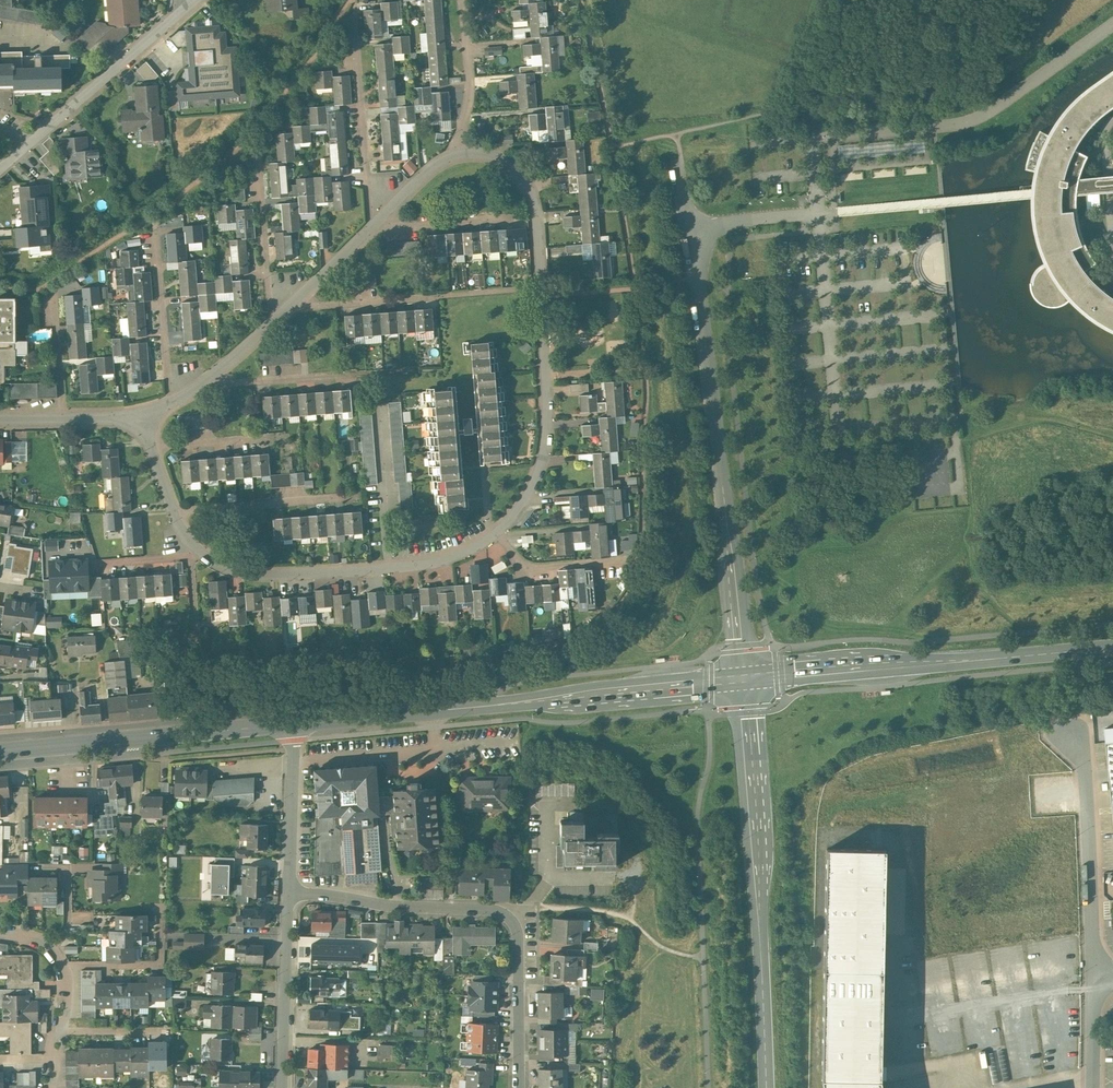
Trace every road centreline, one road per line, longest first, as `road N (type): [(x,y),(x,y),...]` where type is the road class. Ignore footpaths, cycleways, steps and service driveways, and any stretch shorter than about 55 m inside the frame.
road 1 (residential): [(138,417),(180,528),(218,565),(289,575),(410,565),(456,555),(497,532),(529,491),(547,441),(535,202),(504,161),(458,152)]
road 2 (residential): [(746,678),(681,161)]
road 3 (secondary): [(293,723),(746,678)]
road 4 (secondary): [(766,1087),(746,678)]
road 5 (residential): [(523,1087),(520,925),(512,914),(291,890)]
road 6 (secondary): [(746,678),(1112,647)]
road 7 (secondary): [(0,750),(293,723)]
road 8 (residential): [(0,168),(188,8)]
road 9 (residential): [(1094,976),(1085,733)]
road 10 (track): [(676,134),(775,108),(819,0)]
road 11 (residential): [(291,890),(282,1087)]
road 12 (residential): [(374,224),(355,30)]
road 13 (residential): [(171,401),(158,230)]
road 14 (residential): [(293,723),(291,890)]
road 15 (residential): [(270,324),(257,159)]
road 16 (residential): [(458,152),(470,86),(464,0)]
road 17 (residential): [(374,224),(270,324)]
road 18 (residential): [(66,967),(161,965),(161,918)]
road 19 (residential): [(270,324),(171,401)]
road 20 (residential): [(65,418),(55,294)]

